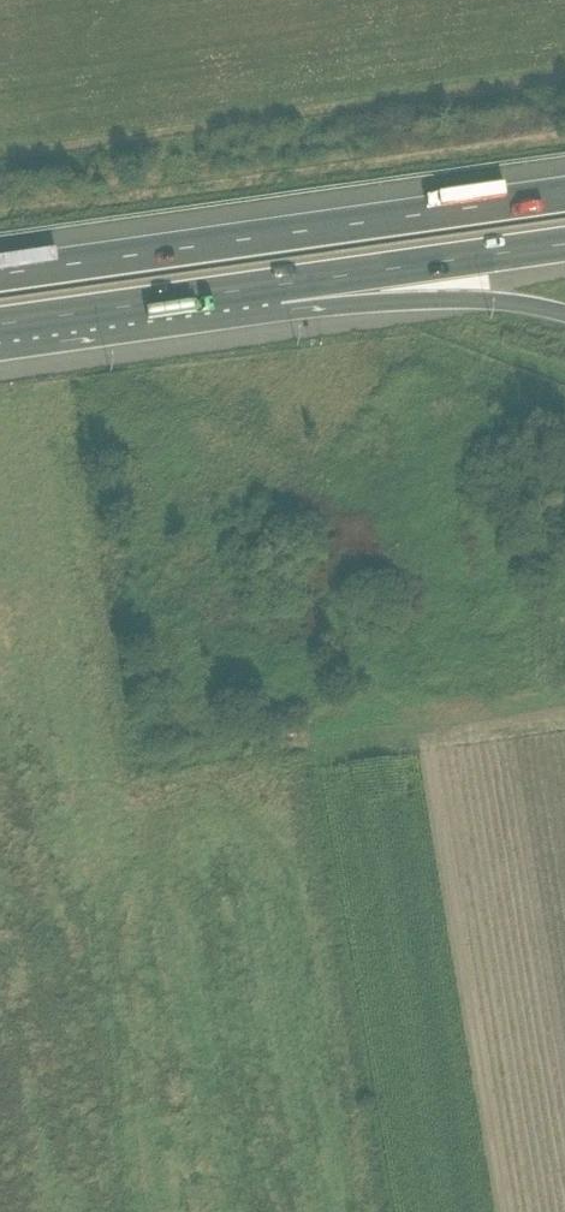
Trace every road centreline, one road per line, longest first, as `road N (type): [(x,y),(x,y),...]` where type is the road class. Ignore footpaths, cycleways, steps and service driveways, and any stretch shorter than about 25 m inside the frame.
road 1 (motorway): [(564,194),(0,276)]
road 2 (motorway): [(0,326),(284,288)]
road 3 (motorway): [(284,288),(564,246)]
road 4 (motorway): [(284,288),(561,315)]

